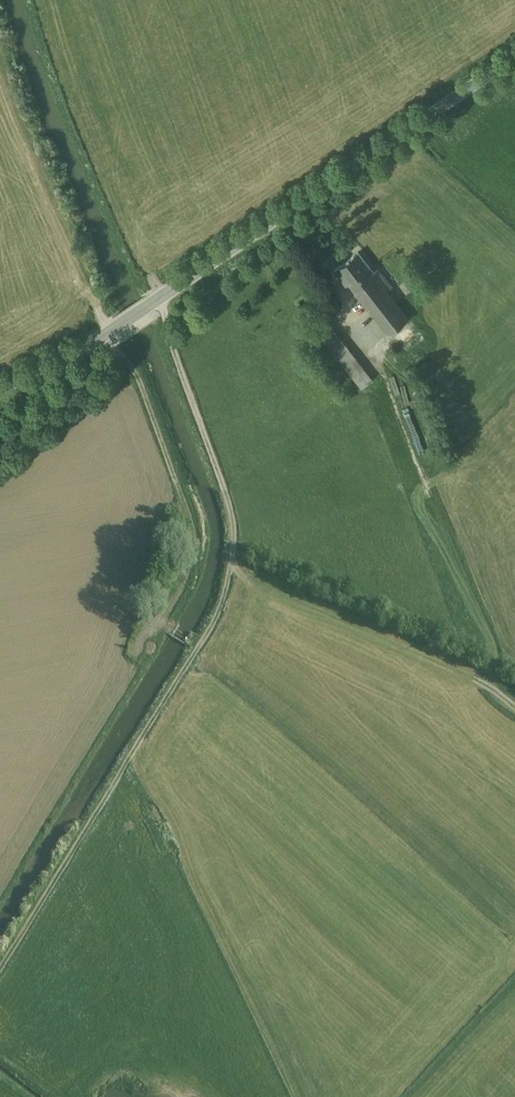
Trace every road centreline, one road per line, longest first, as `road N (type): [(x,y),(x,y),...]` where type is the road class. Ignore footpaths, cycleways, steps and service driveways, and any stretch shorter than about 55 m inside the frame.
road 1 (track): [(162,296),(231,508),(231,569),(213,628),(0,971)]
road 2 (tertiary): [(0,392),(154,301),(514,59)]
road 3 (track): [(286,213),(378,356),(493,641),(488,684)]
road 4 (track): [(231,569),(292,613),(420,665),(488,684),(514,708)]

